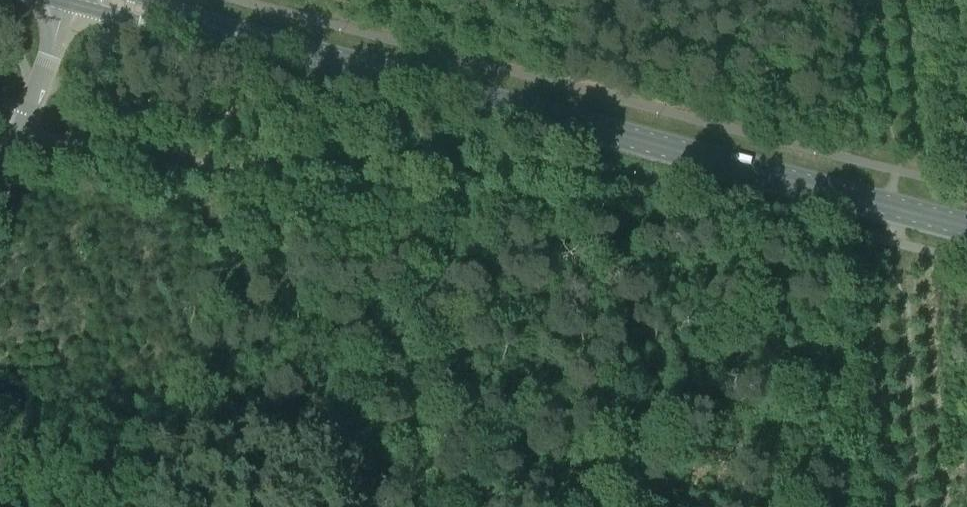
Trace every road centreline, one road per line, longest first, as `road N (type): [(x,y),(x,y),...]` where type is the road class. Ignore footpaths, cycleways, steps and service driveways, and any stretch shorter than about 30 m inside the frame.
road 1 (secondary): [(966,228),(237,33)]
road 2 (track): [(879,0),(917,482)]
road 3 (secondary): [(68,2),(237,33)]
road 4 (tertiary): [(23,127),(68,2)]

